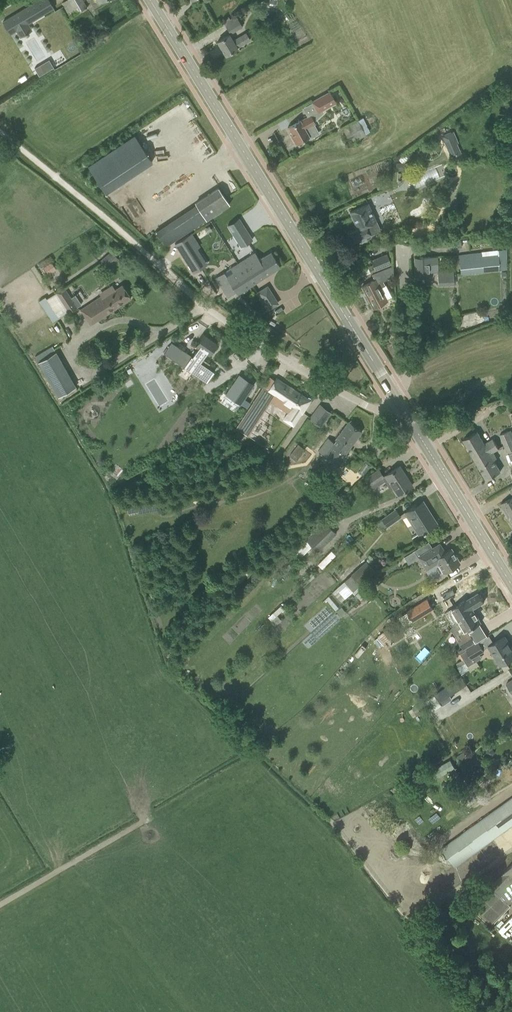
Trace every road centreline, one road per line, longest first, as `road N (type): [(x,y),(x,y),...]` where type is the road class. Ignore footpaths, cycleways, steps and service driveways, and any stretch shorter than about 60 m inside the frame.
road 1 (tertiary): [(389,388),(150,0)]
road 2 (residential): [(397,402),(375,410),(202,307),(52,173)]
road 3 (tertiary): [(511,584),(397,402)]
road 4 (track): [(0,906),(141,825)]
road 5 (residential): [(403,246),(407,374),(389,388)]

